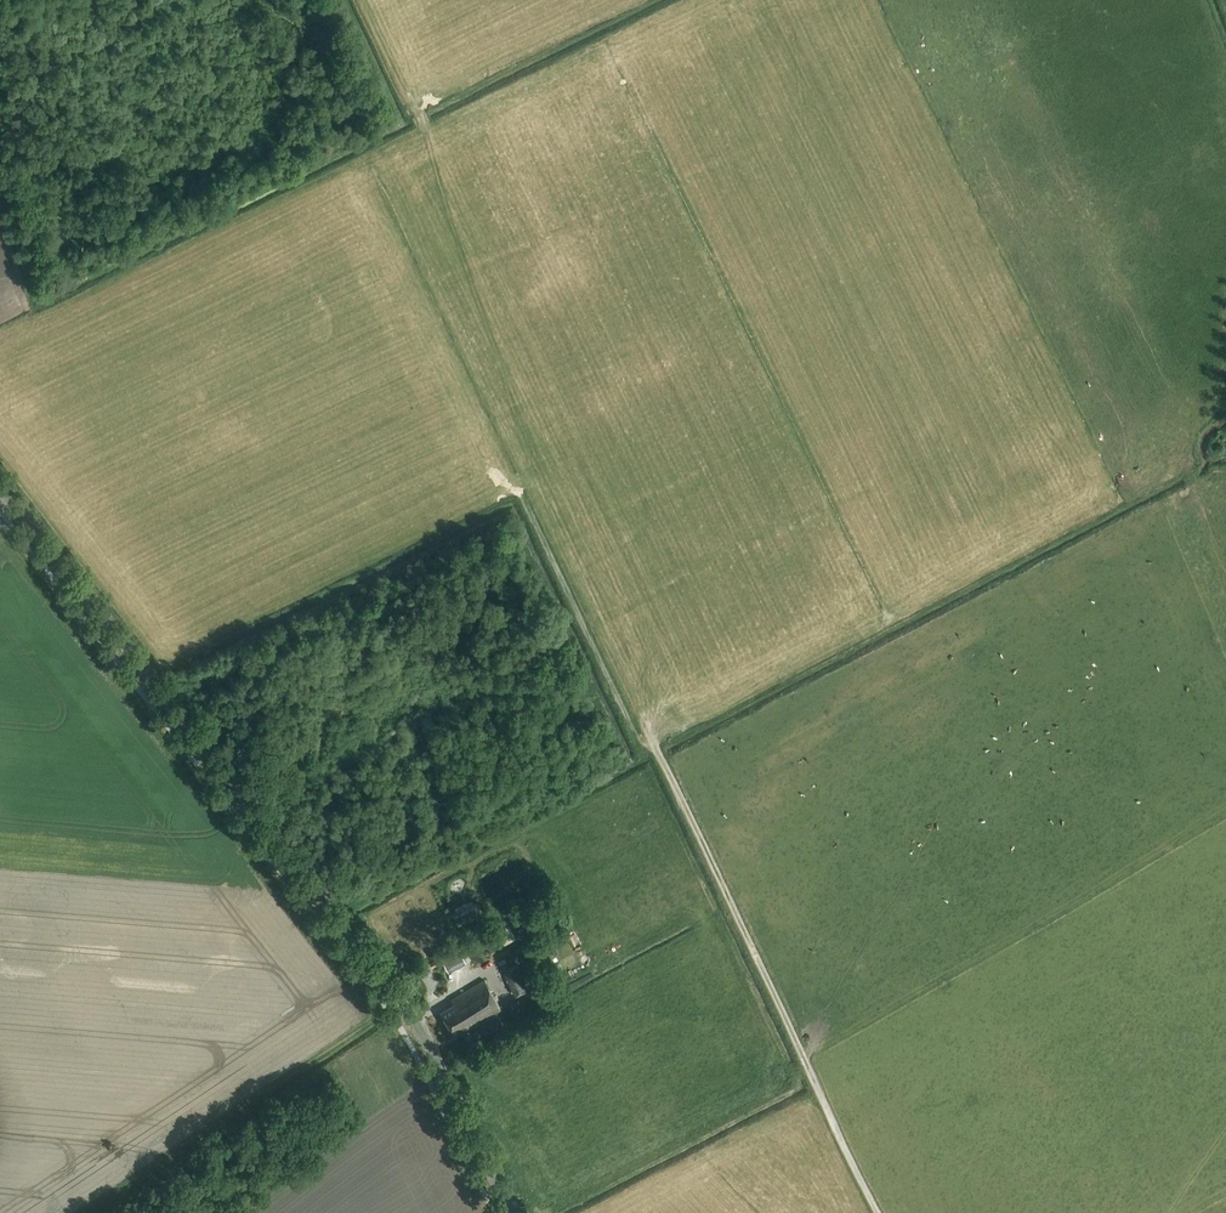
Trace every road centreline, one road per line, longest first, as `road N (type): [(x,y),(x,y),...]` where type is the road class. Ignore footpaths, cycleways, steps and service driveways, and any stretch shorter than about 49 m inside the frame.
road 1 (tertiary): [(0,486),(372,961),(428,1045),(516,1212)]

